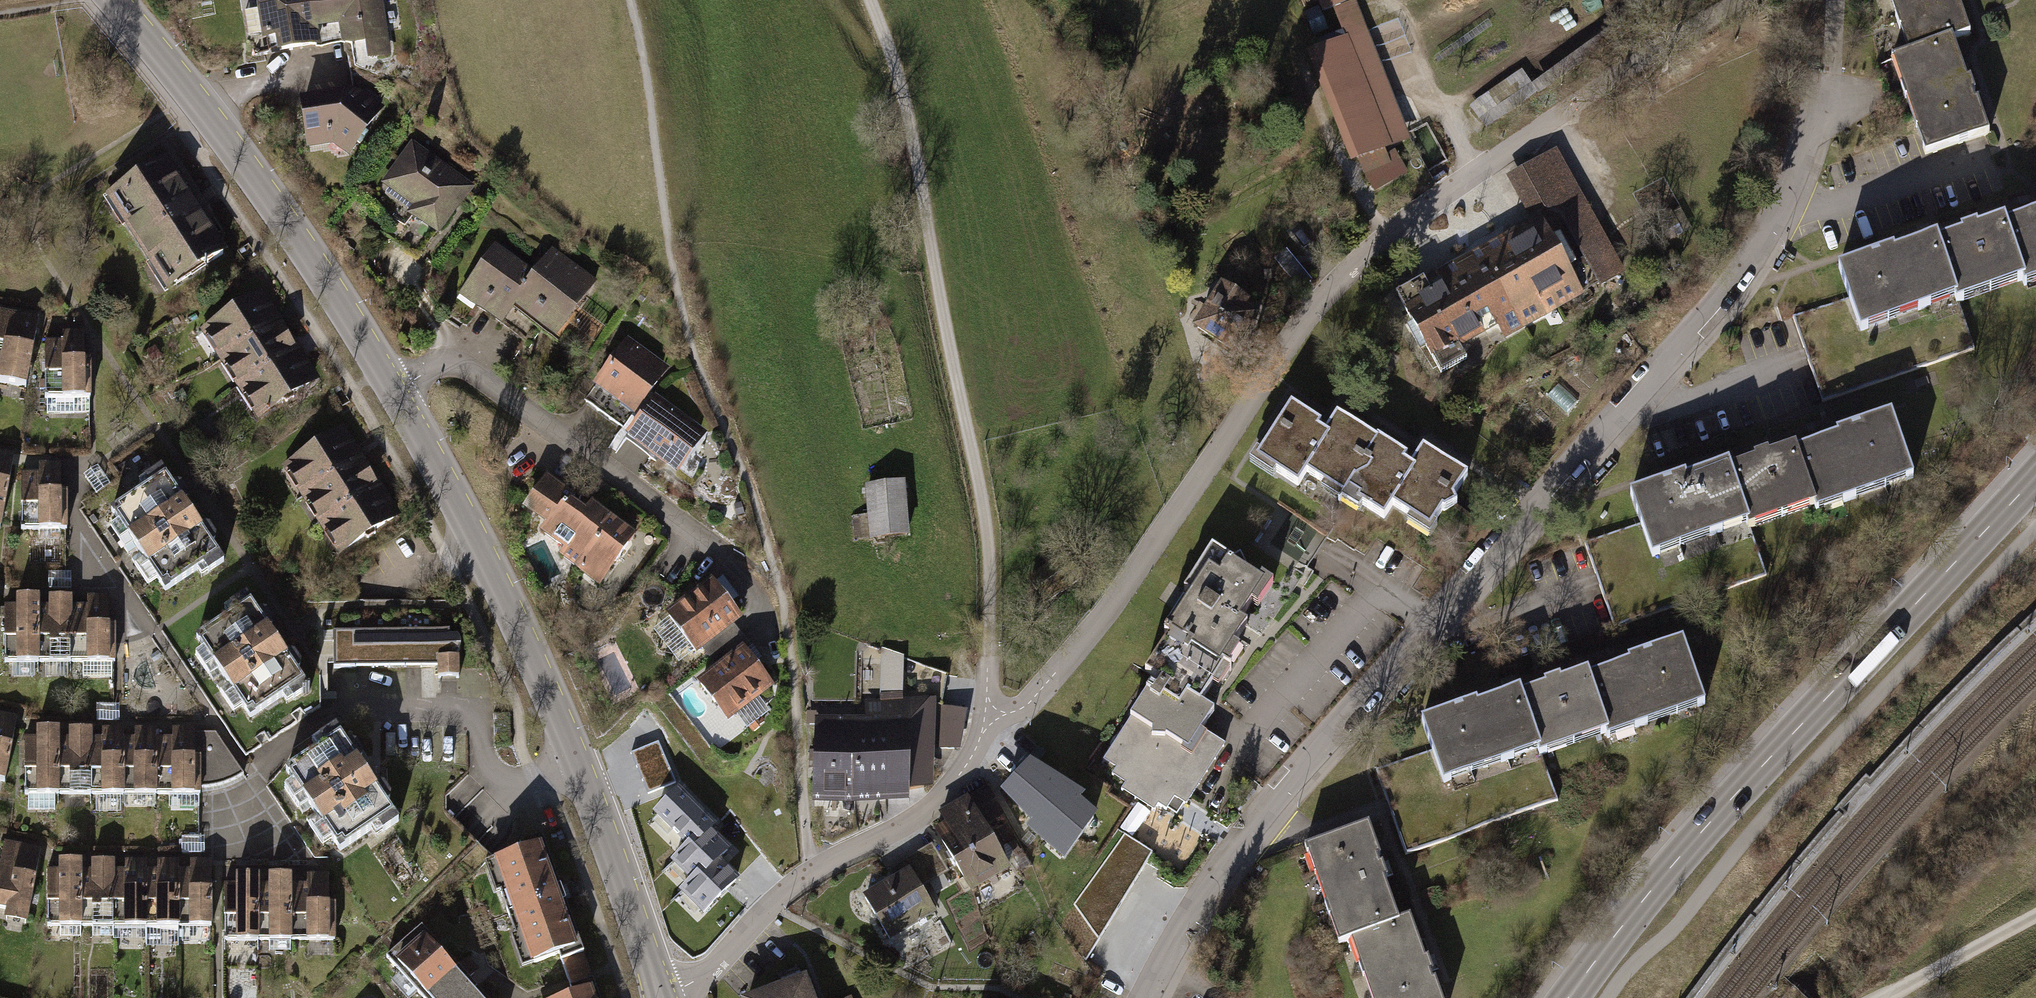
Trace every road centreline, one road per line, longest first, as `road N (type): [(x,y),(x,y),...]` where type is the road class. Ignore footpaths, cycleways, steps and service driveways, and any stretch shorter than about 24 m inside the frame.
road 1 (residential): [(1744,0),(1566,111),(1375,246),(1269,373),(1076,651),(1028,704),(985,717),(972,756),(944,793),(793,886),(711,968),(664,997)]
road 2 (residential): [(1831,95),(1767,230),(1722,292),(1275,801),(1181,930),(1145,997)]
road 3 (track): [(635,0),(699,375),(764,526),(790,632),(811,873)]
road 4 (track): [(985,717),(985,519),(907,110),(870,0)]
road 5 (tertiary): [(1568,997),(1691,843),(2035,477)]
road 6 (residential): [(397,390),(537,659),(662,997)]
road 7 (residential): [(116,0),(257,174),(397,390)]
road 8 (residential): [(397,390),(436,367),(474,373),(726,556)]
road 9 (track): [(1889,997),(2035,913)]

